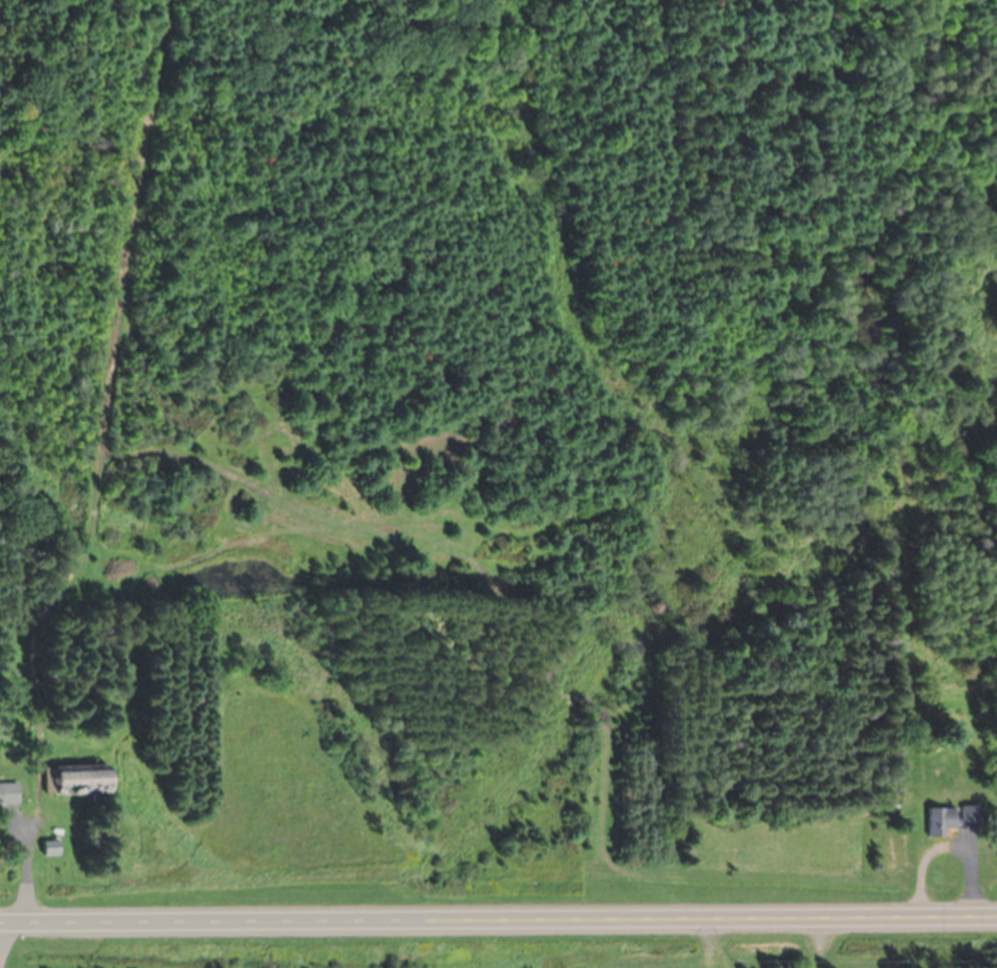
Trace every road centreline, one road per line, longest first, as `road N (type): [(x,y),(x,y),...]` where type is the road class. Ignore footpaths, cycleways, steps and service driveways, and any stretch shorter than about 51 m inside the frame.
road 1 (primary): [(0,921),(996,918)]

